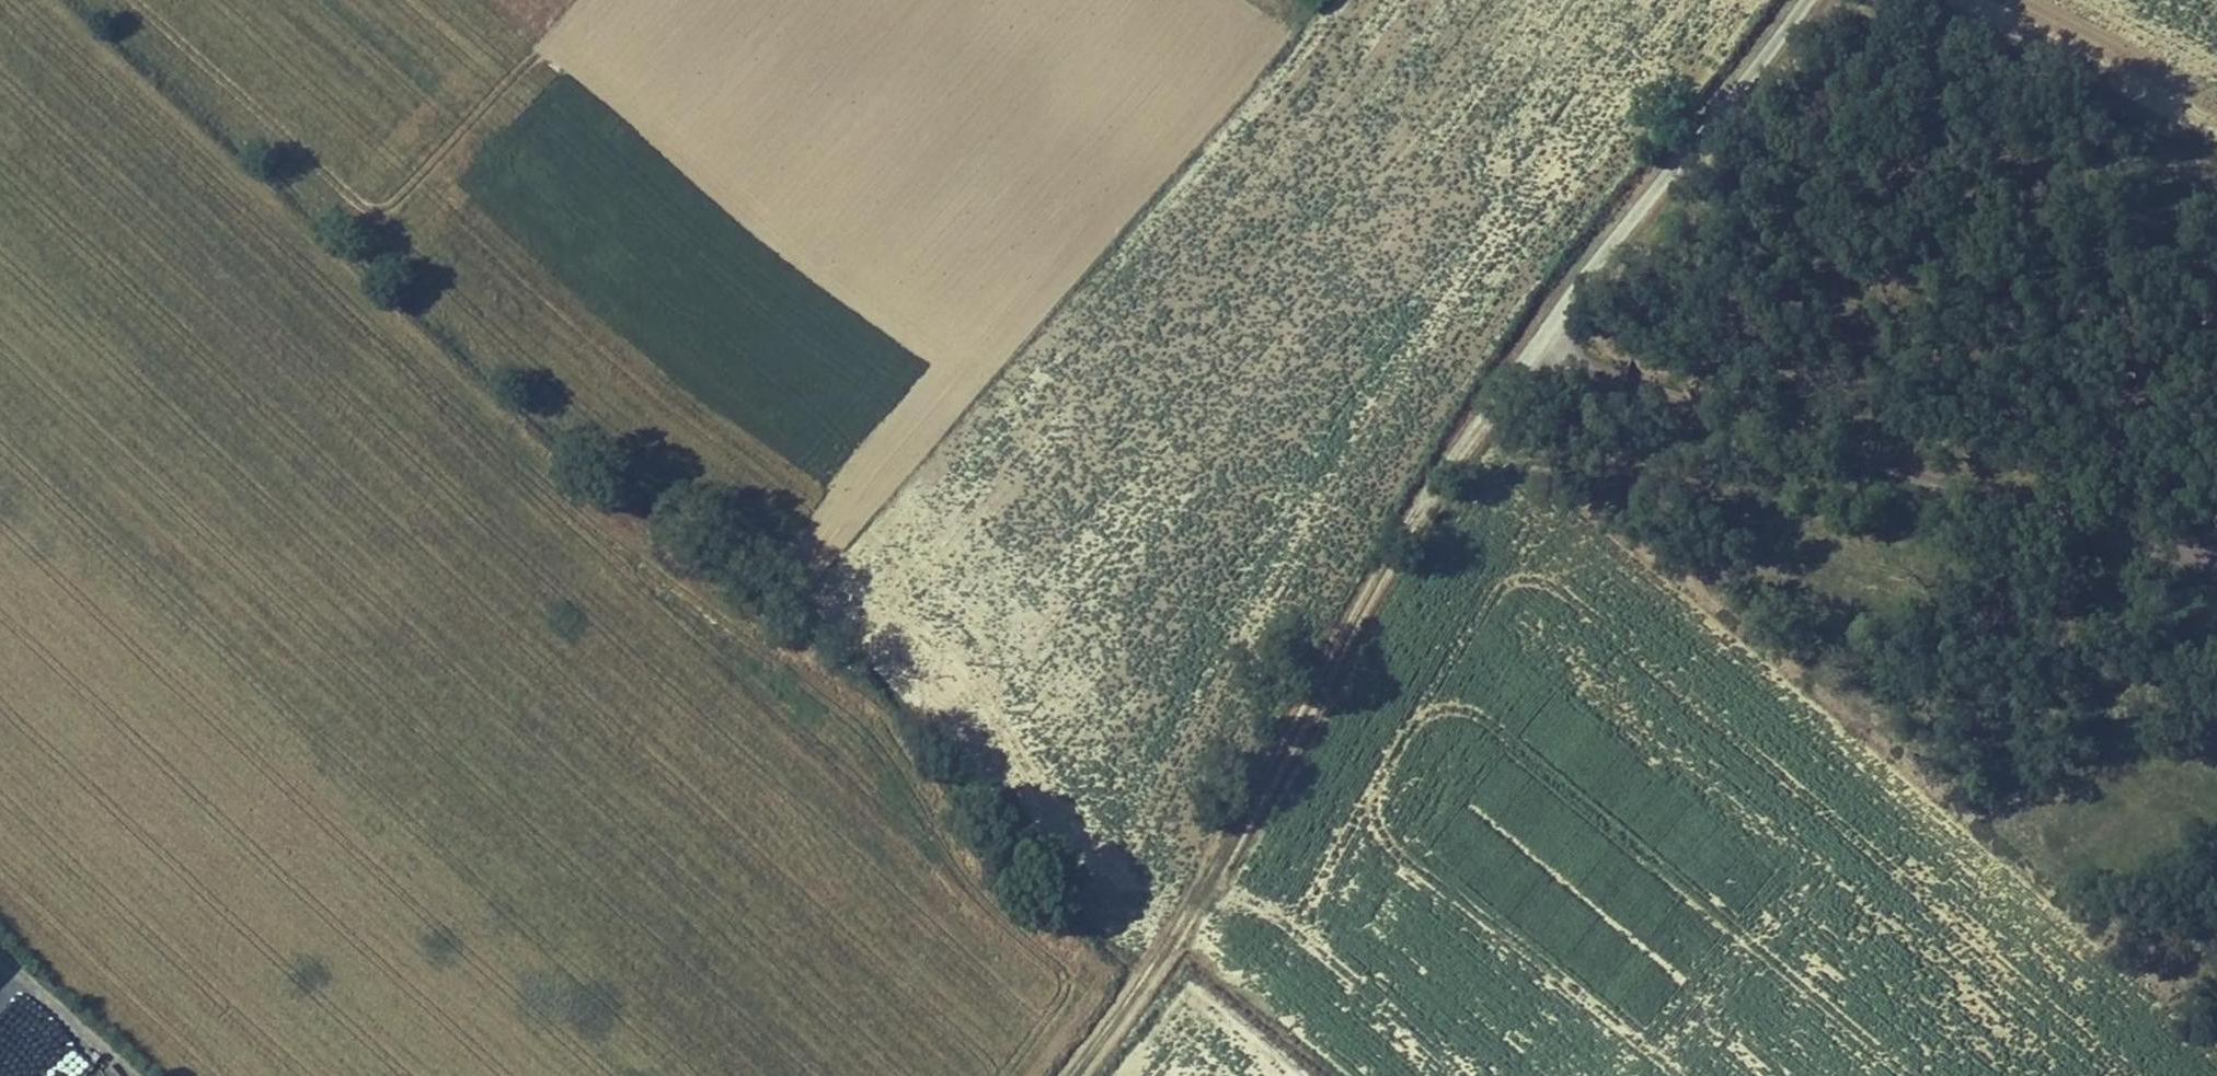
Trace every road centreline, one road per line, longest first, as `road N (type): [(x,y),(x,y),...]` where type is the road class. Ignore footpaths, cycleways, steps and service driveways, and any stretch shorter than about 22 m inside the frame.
road 1 (track): [(1070,1075),(1168,951),(1378,580),(1446,471),(1528,362)]
road 2 (residential): [(1808,0),(1528,362)]

